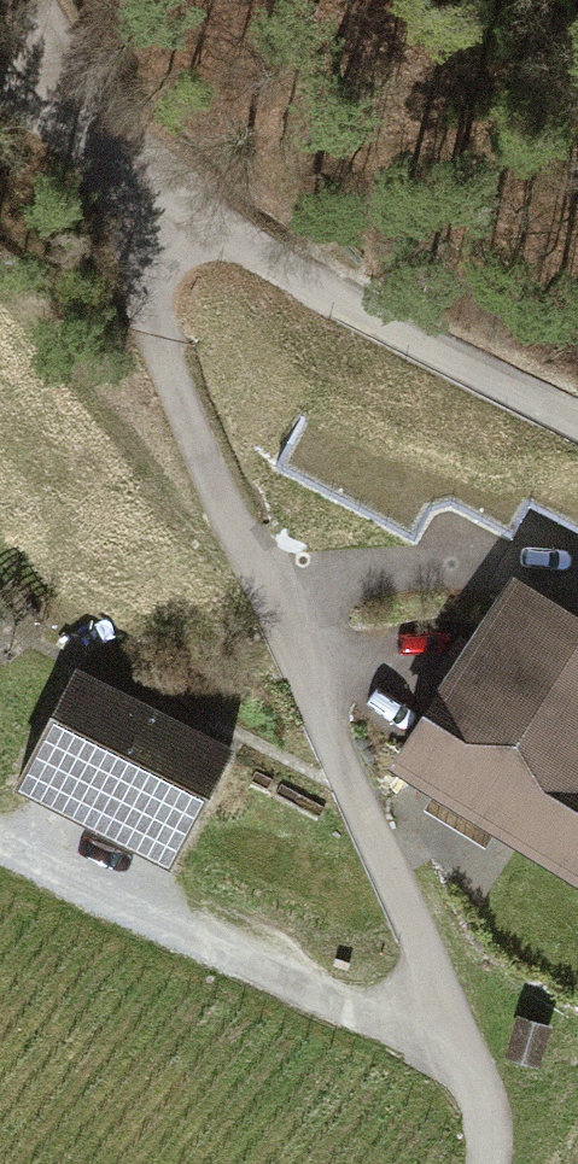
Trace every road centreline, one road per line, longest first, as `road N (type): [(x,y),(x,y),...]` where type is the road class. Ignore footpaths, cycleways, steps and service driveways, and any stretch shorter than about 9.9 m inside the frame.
road 1 (track): [(486,1163),(488,1132),(420,942),(276,614)]
road 2 (track): [(577,423),(466,376),(102,152)]
road 3 (track): [(464,1061),(0,836)]
road 4 (track): [(276,614),(175,381),(102,152)]
road 5 (track): [(102,152),(29,0)]

